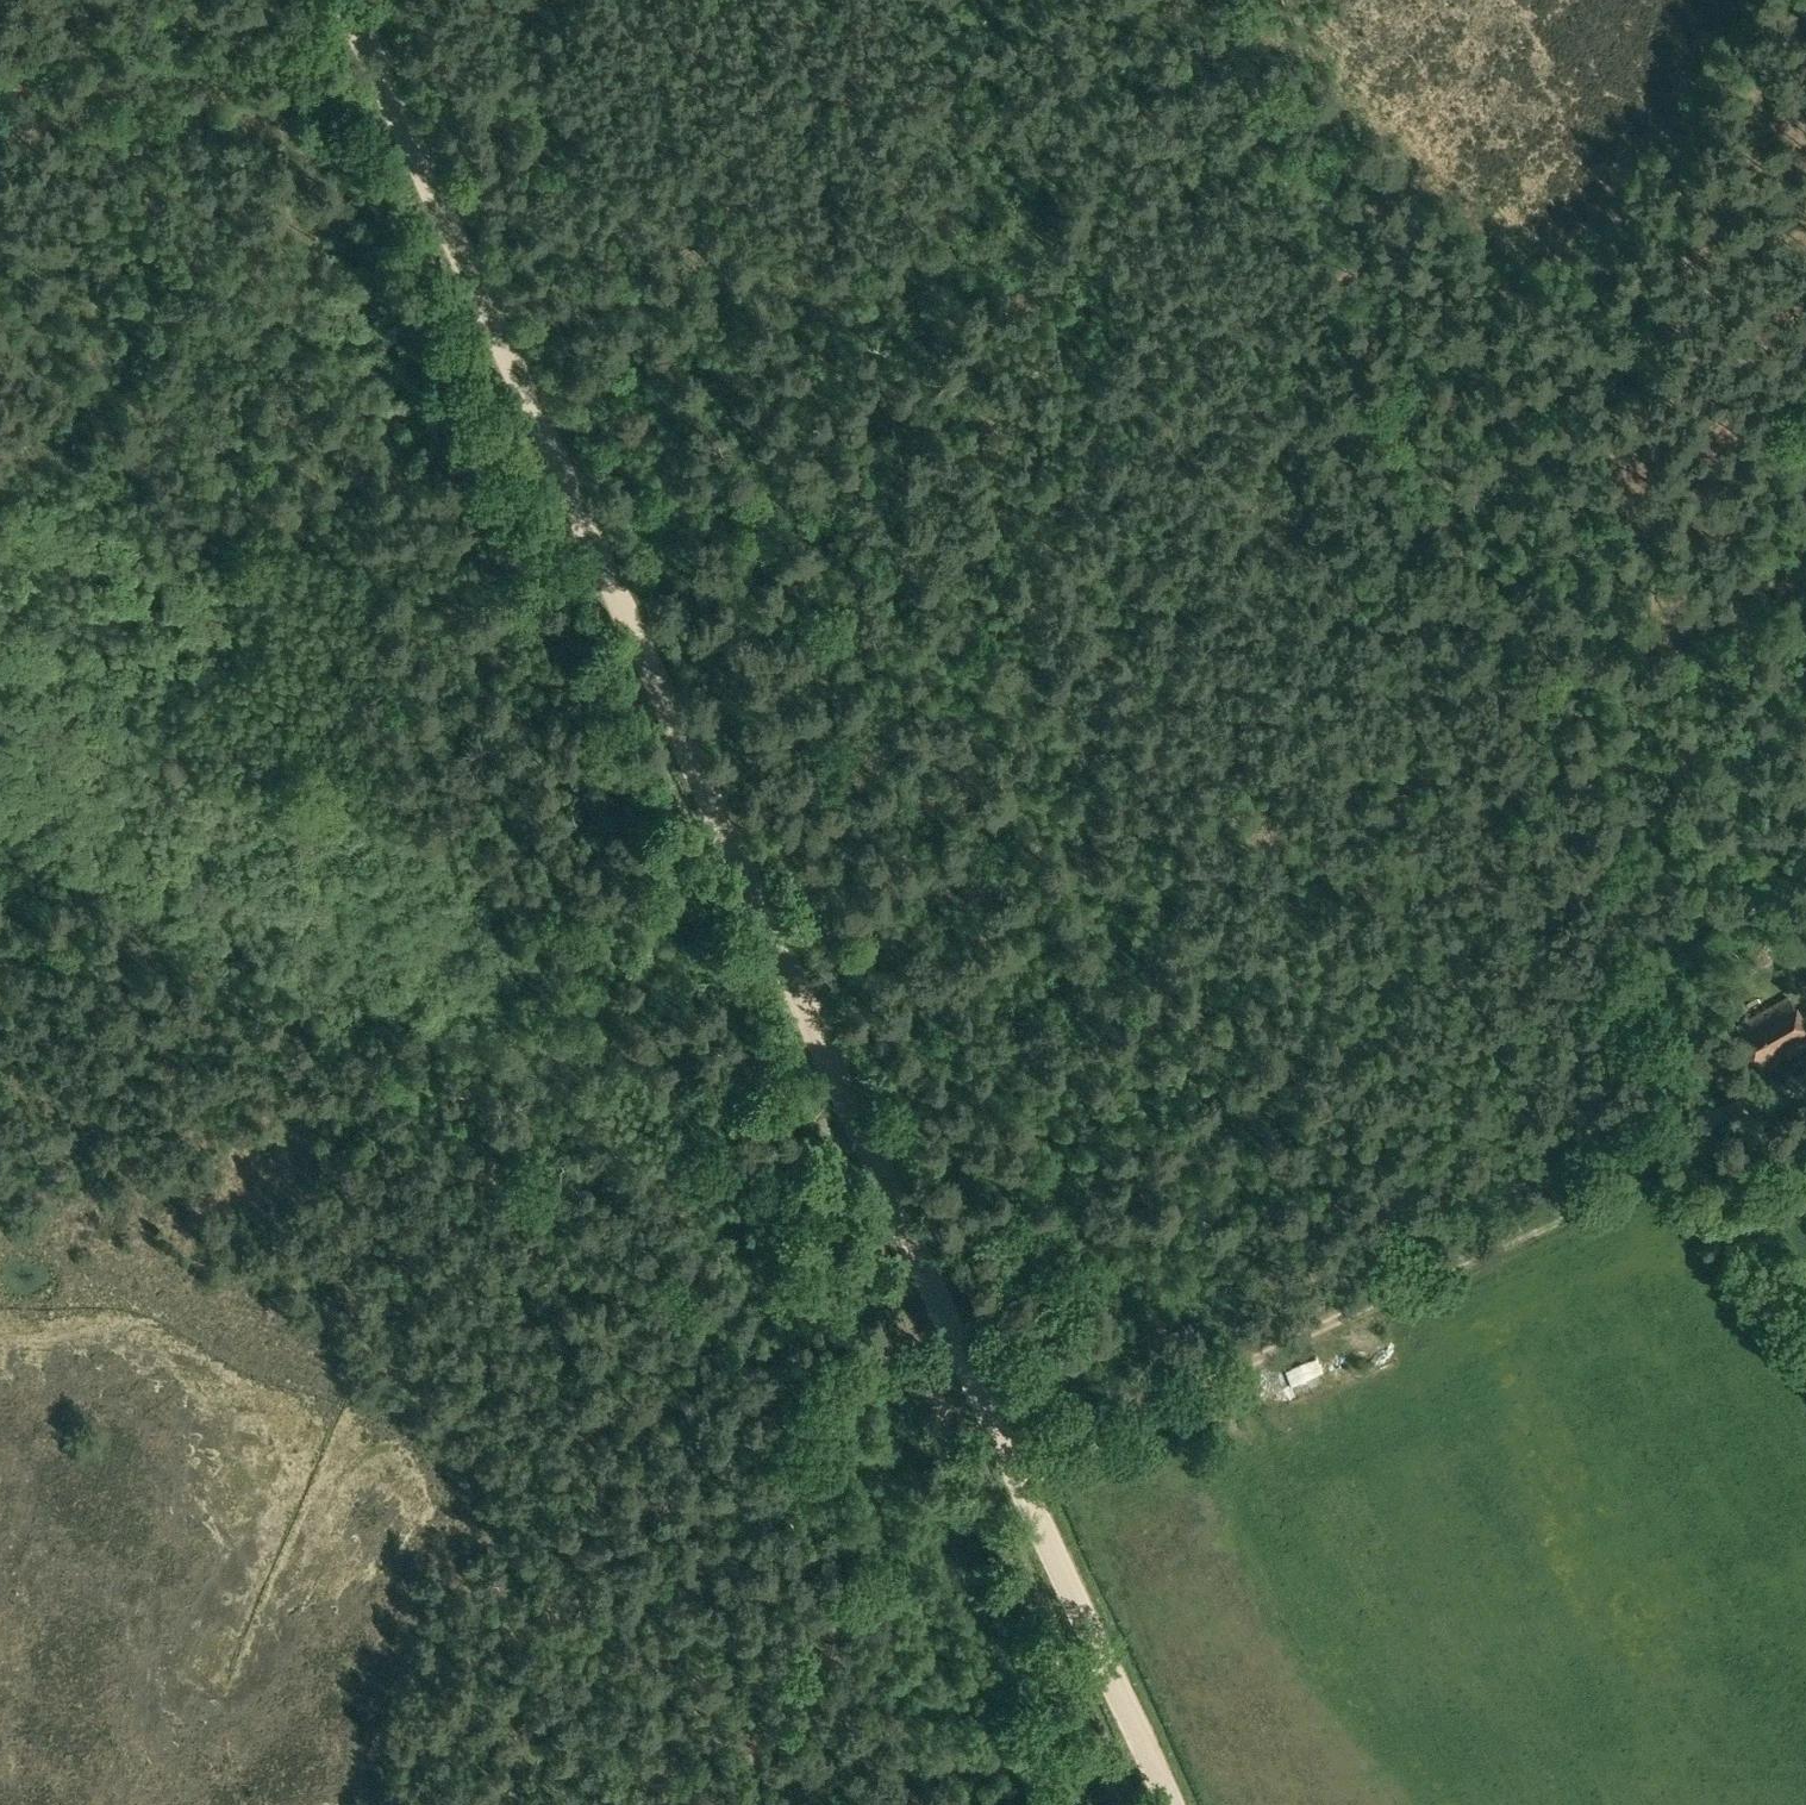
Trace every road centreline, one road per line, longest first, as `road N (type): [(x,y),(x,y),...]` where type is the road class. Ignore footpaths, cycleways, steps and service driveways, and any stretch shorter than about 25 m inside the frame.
road 1 (track): [(907,1230),(345,0)]
road 2 (track): [(1170,1804),(992,1416)]
road 3 (track): [(992,1416),(907,1230)]

